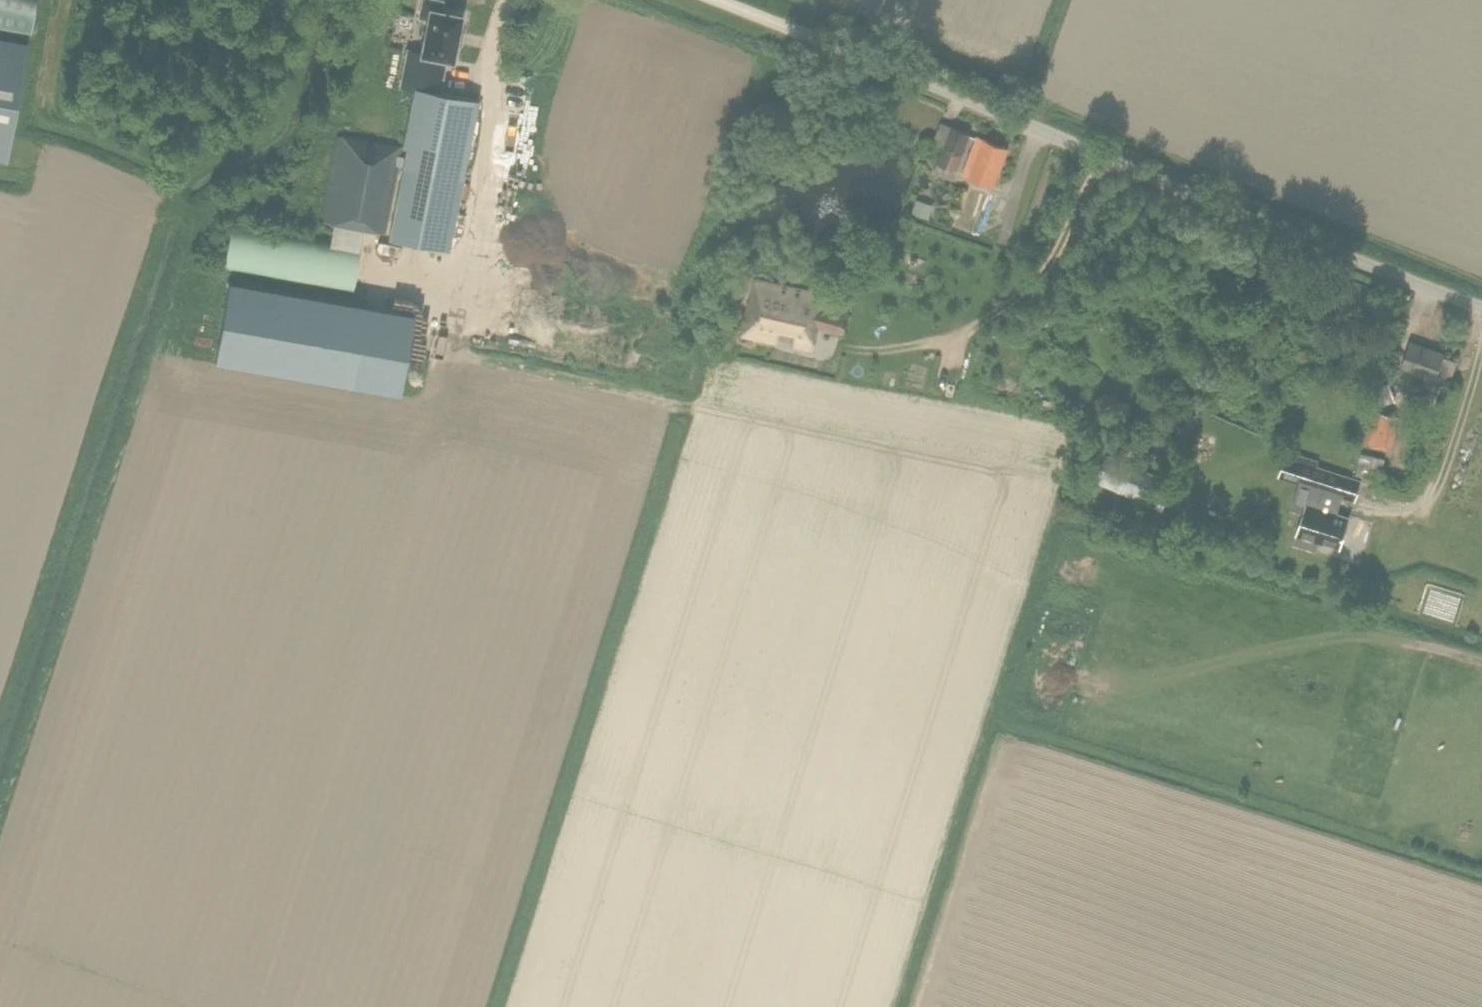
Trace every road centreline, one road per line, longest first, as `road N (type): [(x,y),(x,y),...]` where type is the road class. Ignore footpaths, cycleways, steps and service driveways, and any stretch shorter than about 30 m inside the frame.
road 1 (unclassified): [(1481,310),(709,0)]

